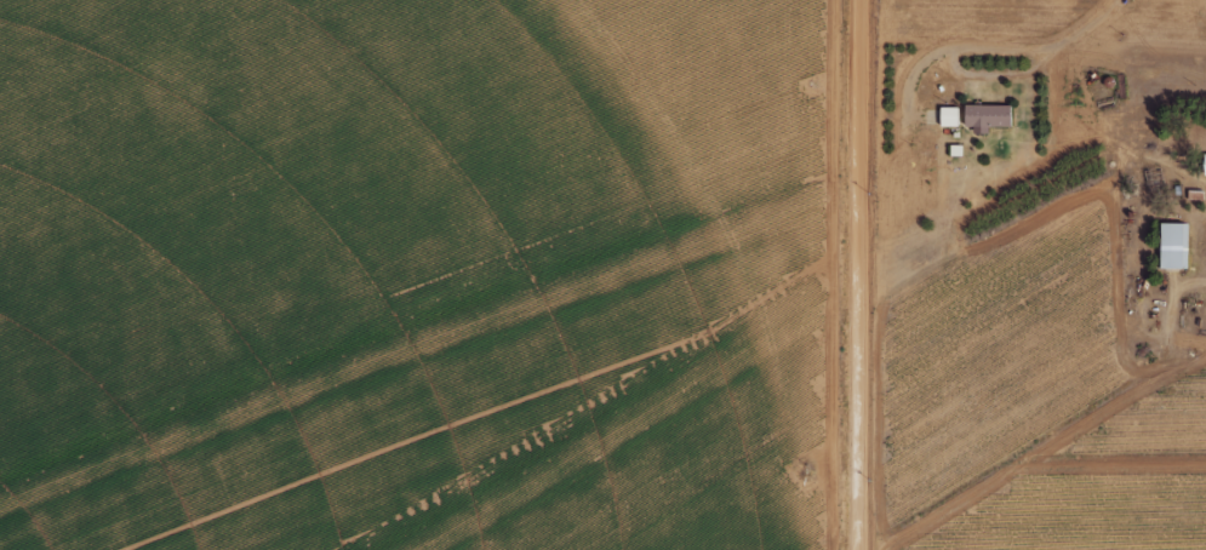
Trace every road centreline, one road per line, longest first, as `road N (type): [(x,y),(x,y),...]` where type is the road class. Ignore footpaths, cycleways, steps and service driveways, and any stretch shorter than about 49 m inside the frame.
road 1 (residential): [(860,549),(860,0)]

